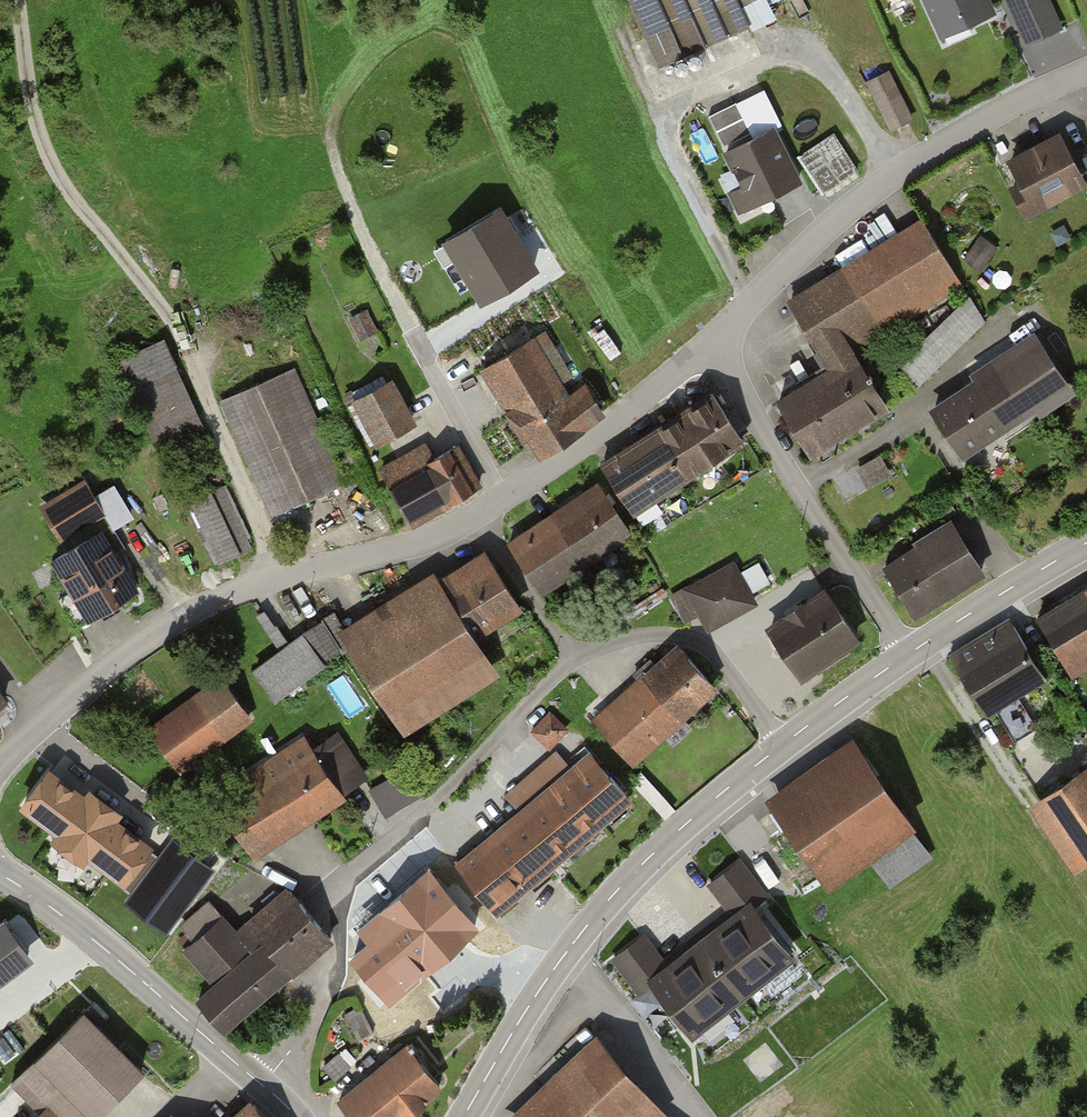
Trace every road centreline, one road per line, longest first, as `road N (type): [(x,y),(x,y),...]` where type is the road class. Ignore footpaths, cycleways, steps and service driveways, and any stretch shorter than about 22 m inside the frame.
road 1 (track): [(280,576),(176,331),(45,139),(17,0)]
road 2 (residential): [(0,766),(127,652),(203,605),(280,576),(434,538),(477,516)]
road 3 (residential): [(263,1085),(315,1017),(343,880),(420,819),(576,658)]
road 4 (tertiary): [(463,1116),(525,1011),(601,907),(780,746)]
road 5 (residential): [(709,344),(896,174),(974,122),(1086,70)]
road 6 (residential): [(907,655),(709,344)]
road 7 (tertiary): [(0,874),(85,931),(263,1085)]
road 8 (residential): [(477,516),(636,406),(709,344)]
road 9 (residential): [(576,658),(654,633),(701,643),(780,746)]
road 10 (tertiary): [(907,655),(1086,543)]
road 11 (residential): [(576,658),(477,516)]
road 12 (tertiary): [(780,746),(907,655)]

